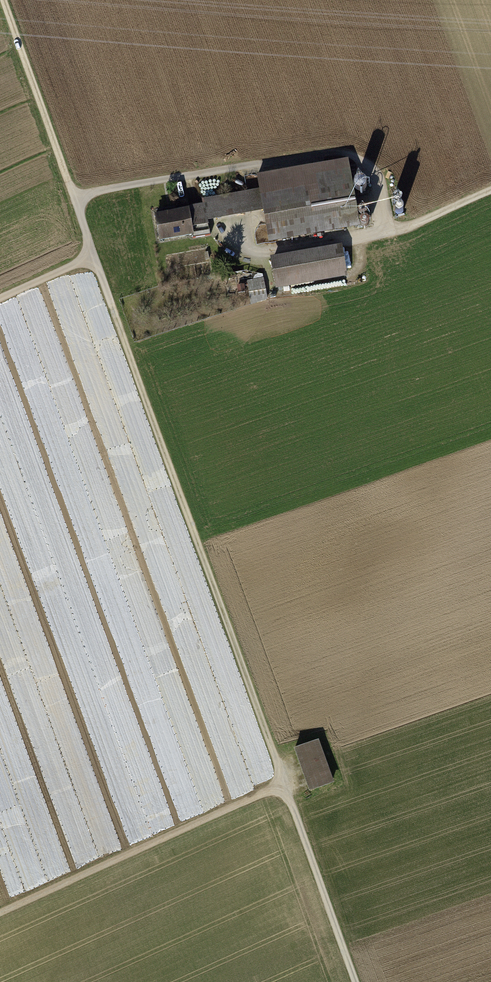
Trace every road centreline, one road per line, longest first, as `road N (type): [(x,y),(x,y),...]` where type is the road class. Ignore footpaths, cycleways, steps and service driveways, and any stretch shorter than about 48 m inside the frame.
road 1 (track): [(74,195),(355,981)]
road 2 (track): [(490,191),(411,223),(387,219),(374,169),(363,153),(341,149),(74,195)]
road 3 (track): [(285,785),(0,918)]
road 4 (track): [(10,0),(74,195)]

